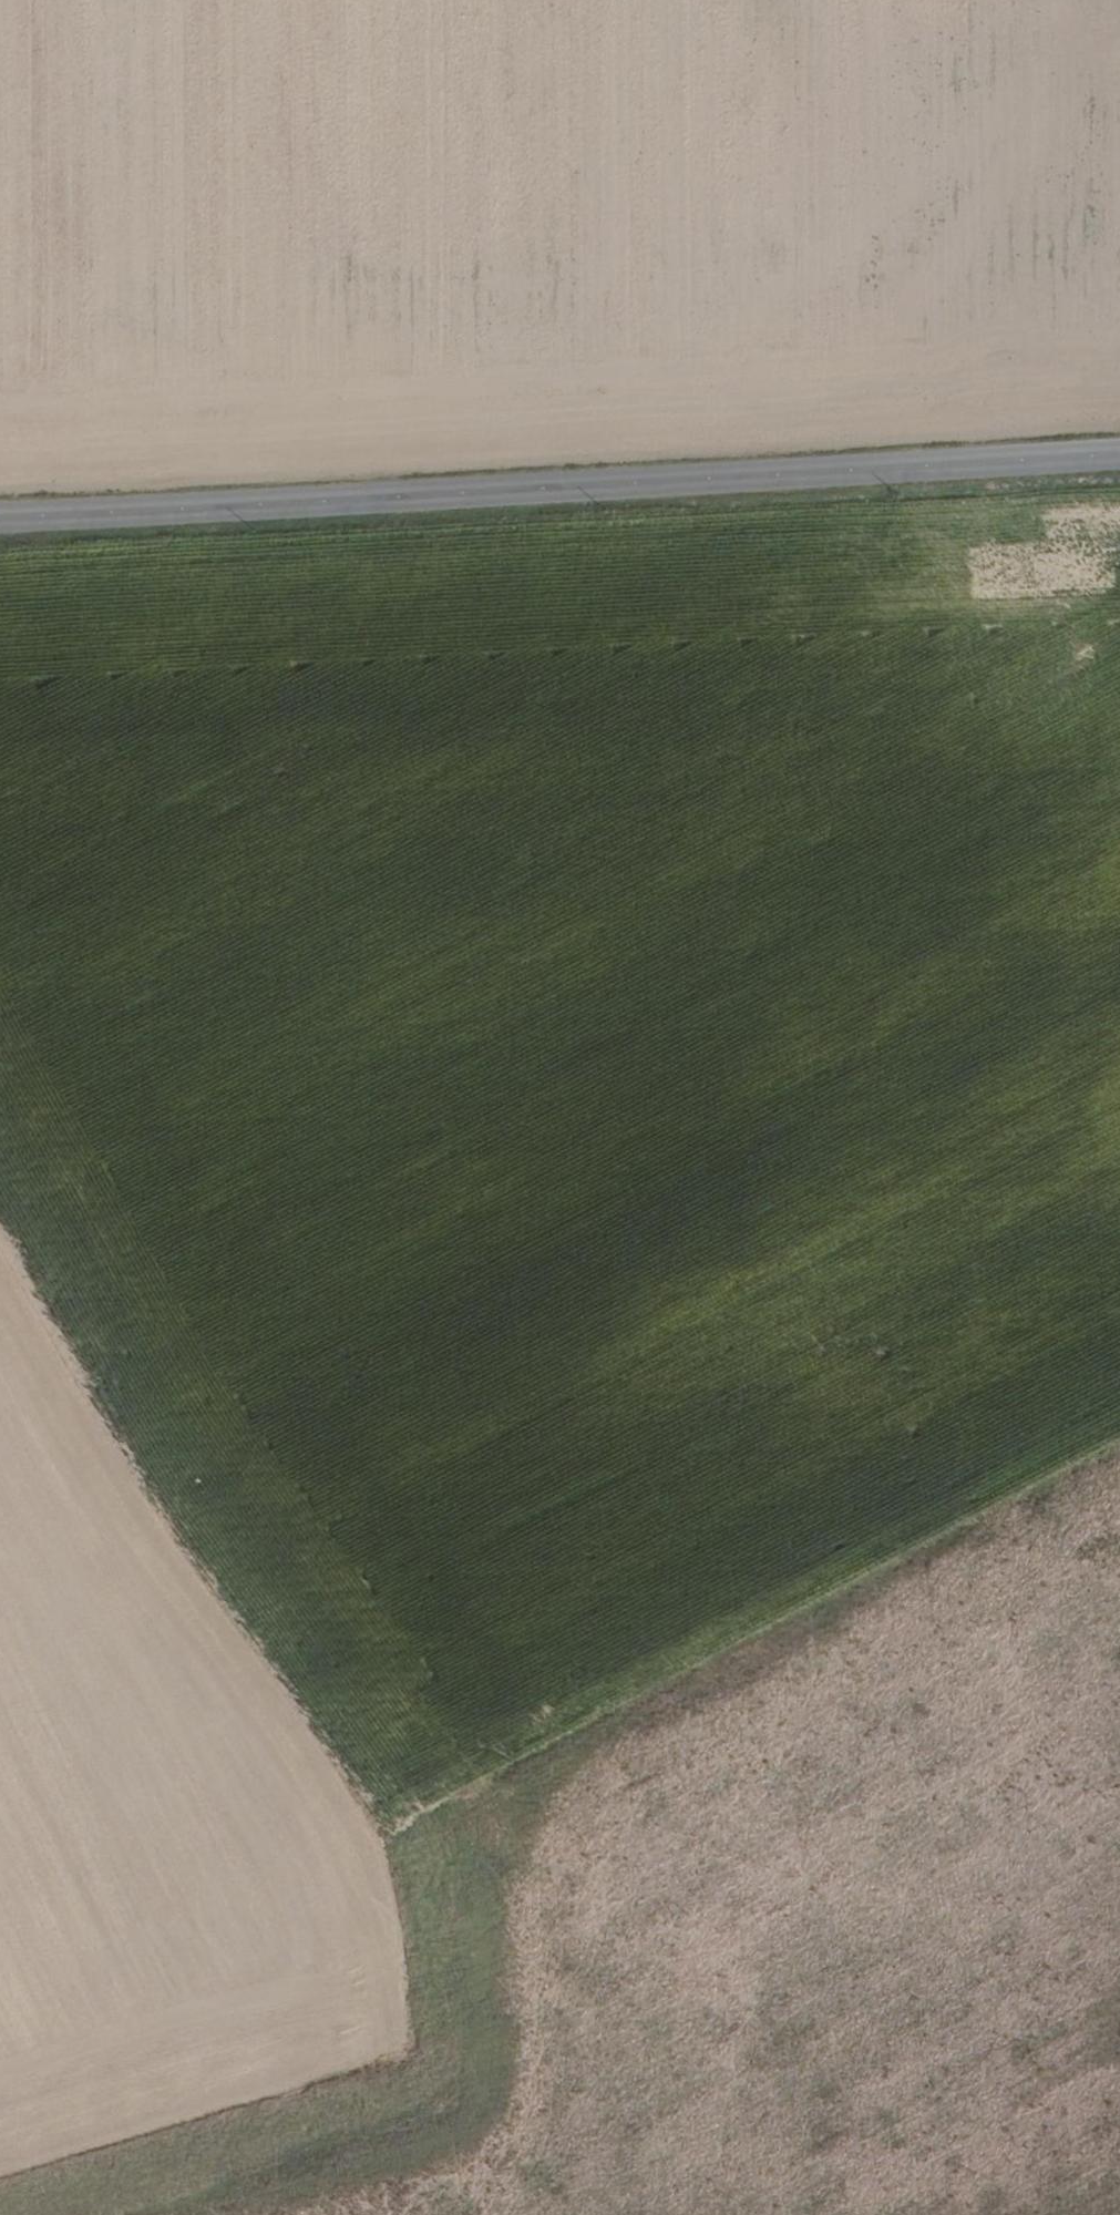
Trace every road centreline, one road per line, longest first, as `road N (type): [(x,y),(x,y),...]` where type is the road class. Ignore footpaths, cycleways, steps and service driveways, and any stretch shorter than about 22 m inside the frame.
road 1 (tertiary): [(1119,455),(0,516)]

